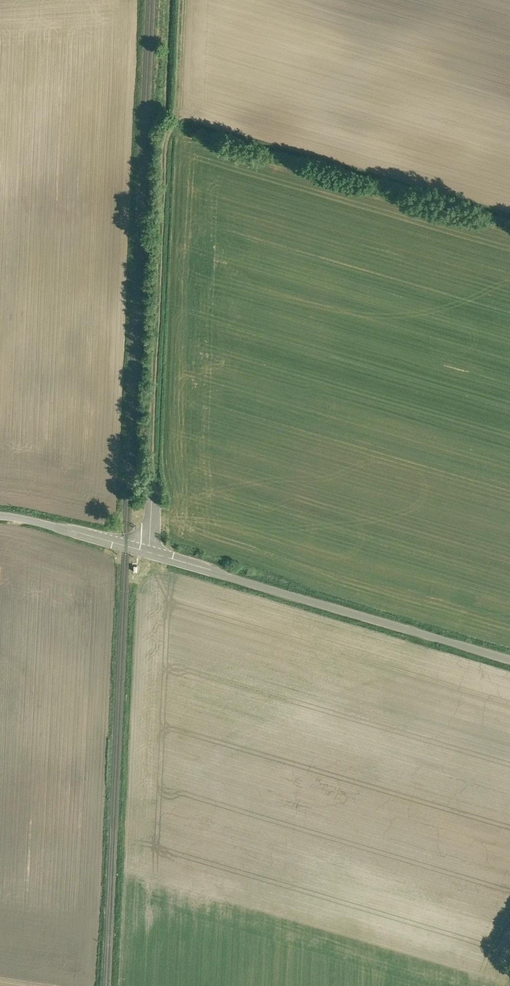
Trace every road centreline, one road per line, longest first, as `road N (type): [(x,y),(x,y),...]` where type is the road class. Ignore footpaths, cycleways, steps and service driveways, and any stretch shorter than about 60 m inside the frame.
road 1 (track): [(150,553),(167,136),(178,97),(183,0)]
road 2 (unclassified): [(0,515),(509,661)]

